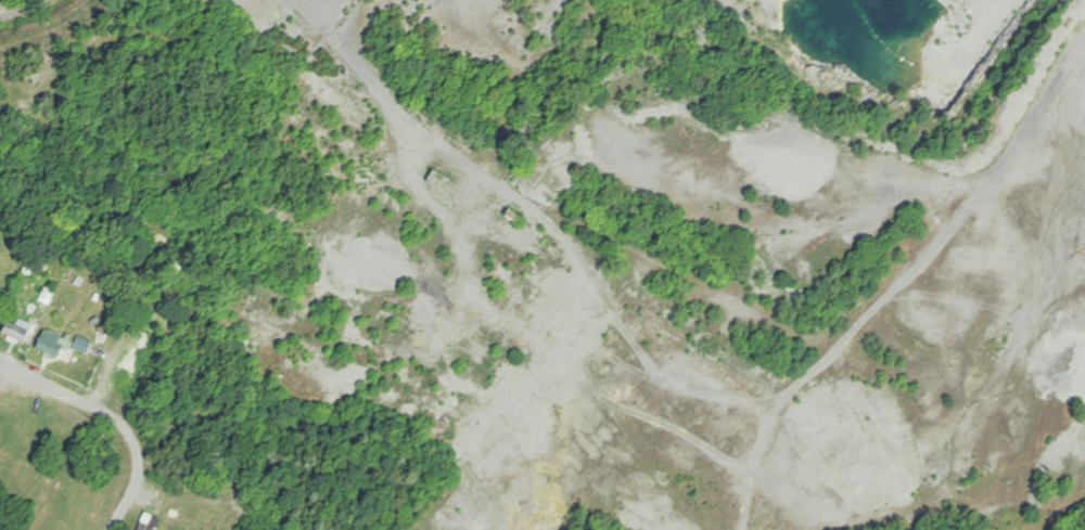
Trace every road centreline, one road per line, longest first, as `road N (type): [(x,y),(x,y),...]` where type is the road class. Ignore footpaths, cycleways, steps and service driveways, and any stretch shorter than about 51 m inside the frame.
road 1 (track): [(743,529),(781,400),(841,347),(1039,125),(1084,41)]
road 2 (residential): [(0,364),(113,415),(132,436),(137,483),(114,529)]

